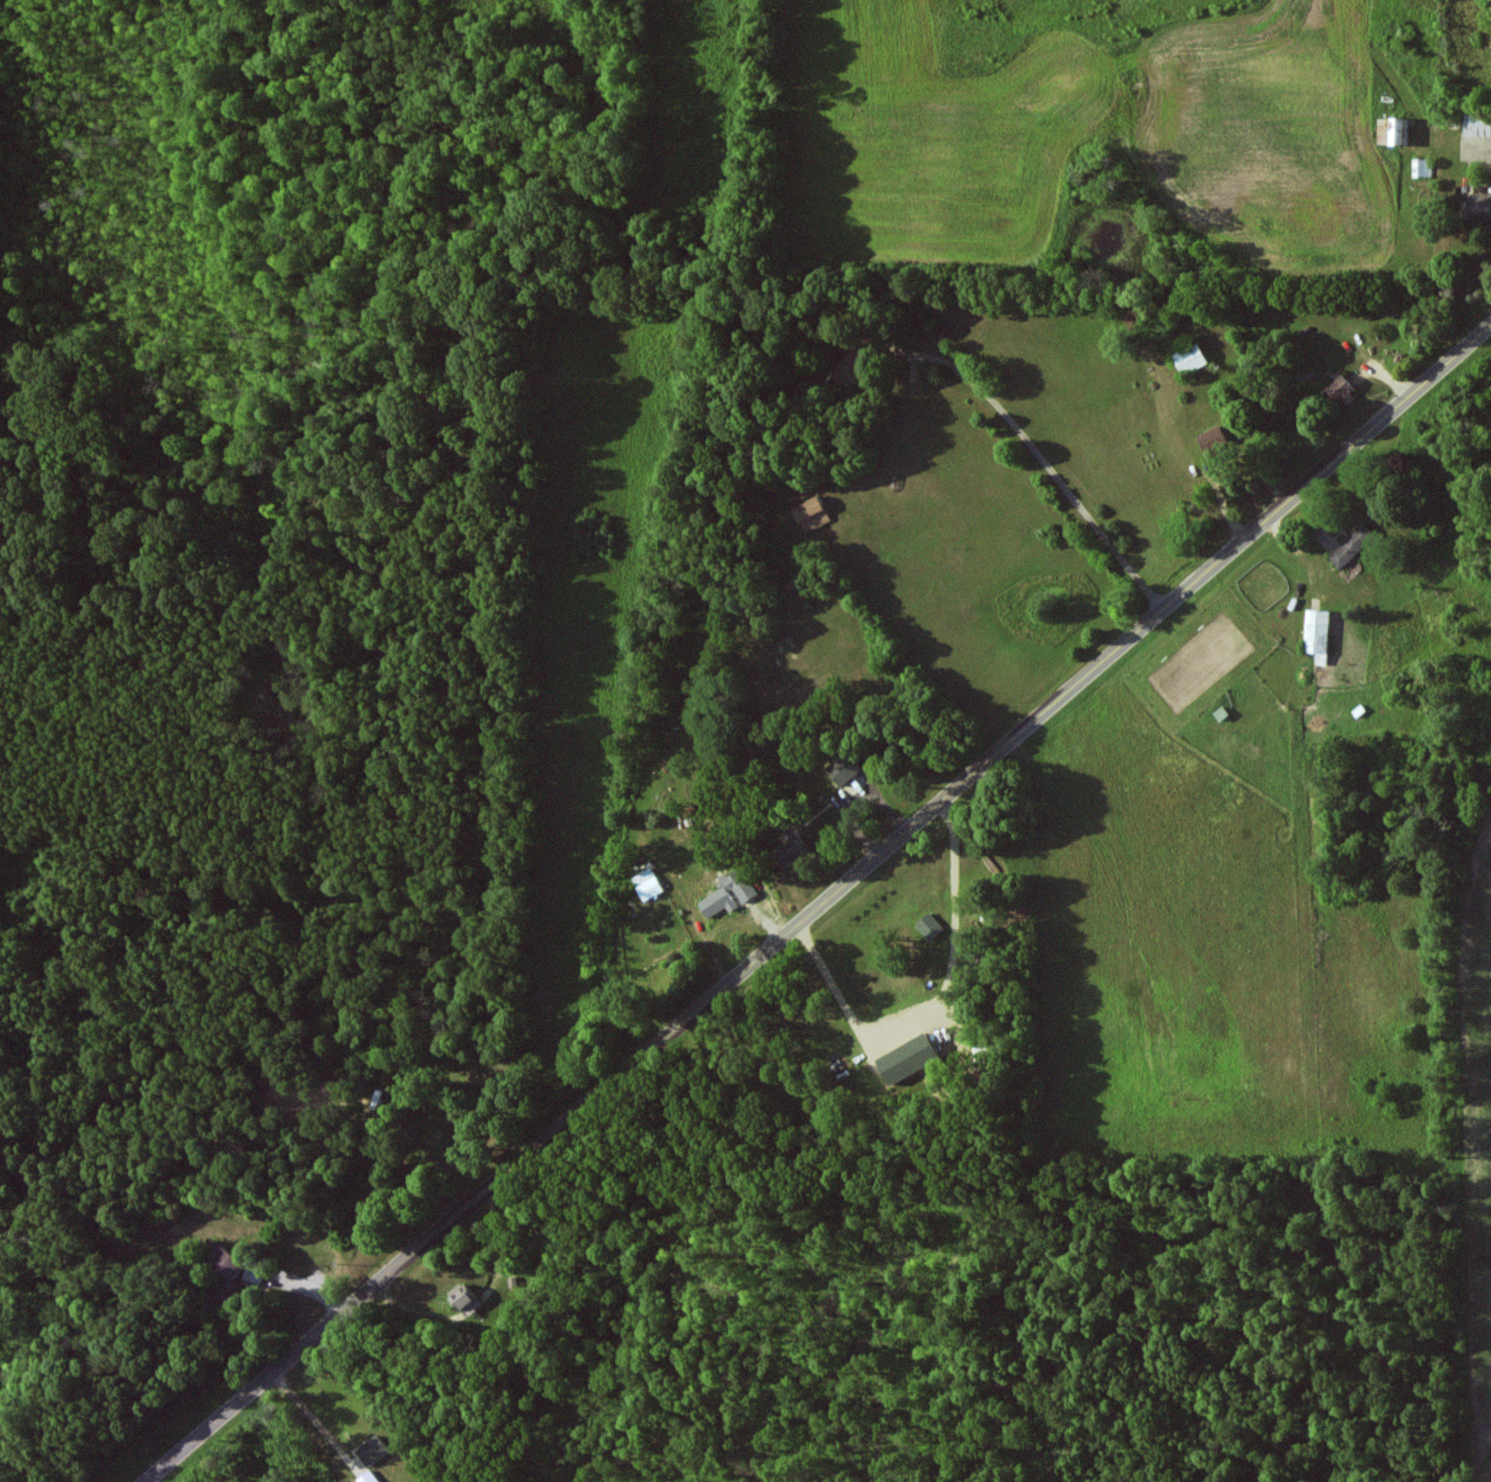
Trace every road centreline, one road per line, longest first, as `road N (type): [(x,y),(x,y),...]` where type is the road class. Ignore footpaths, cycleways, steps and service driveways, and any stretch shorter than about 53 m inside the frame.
road 1 (tertiary): [(151,1481),(1490,328)]

